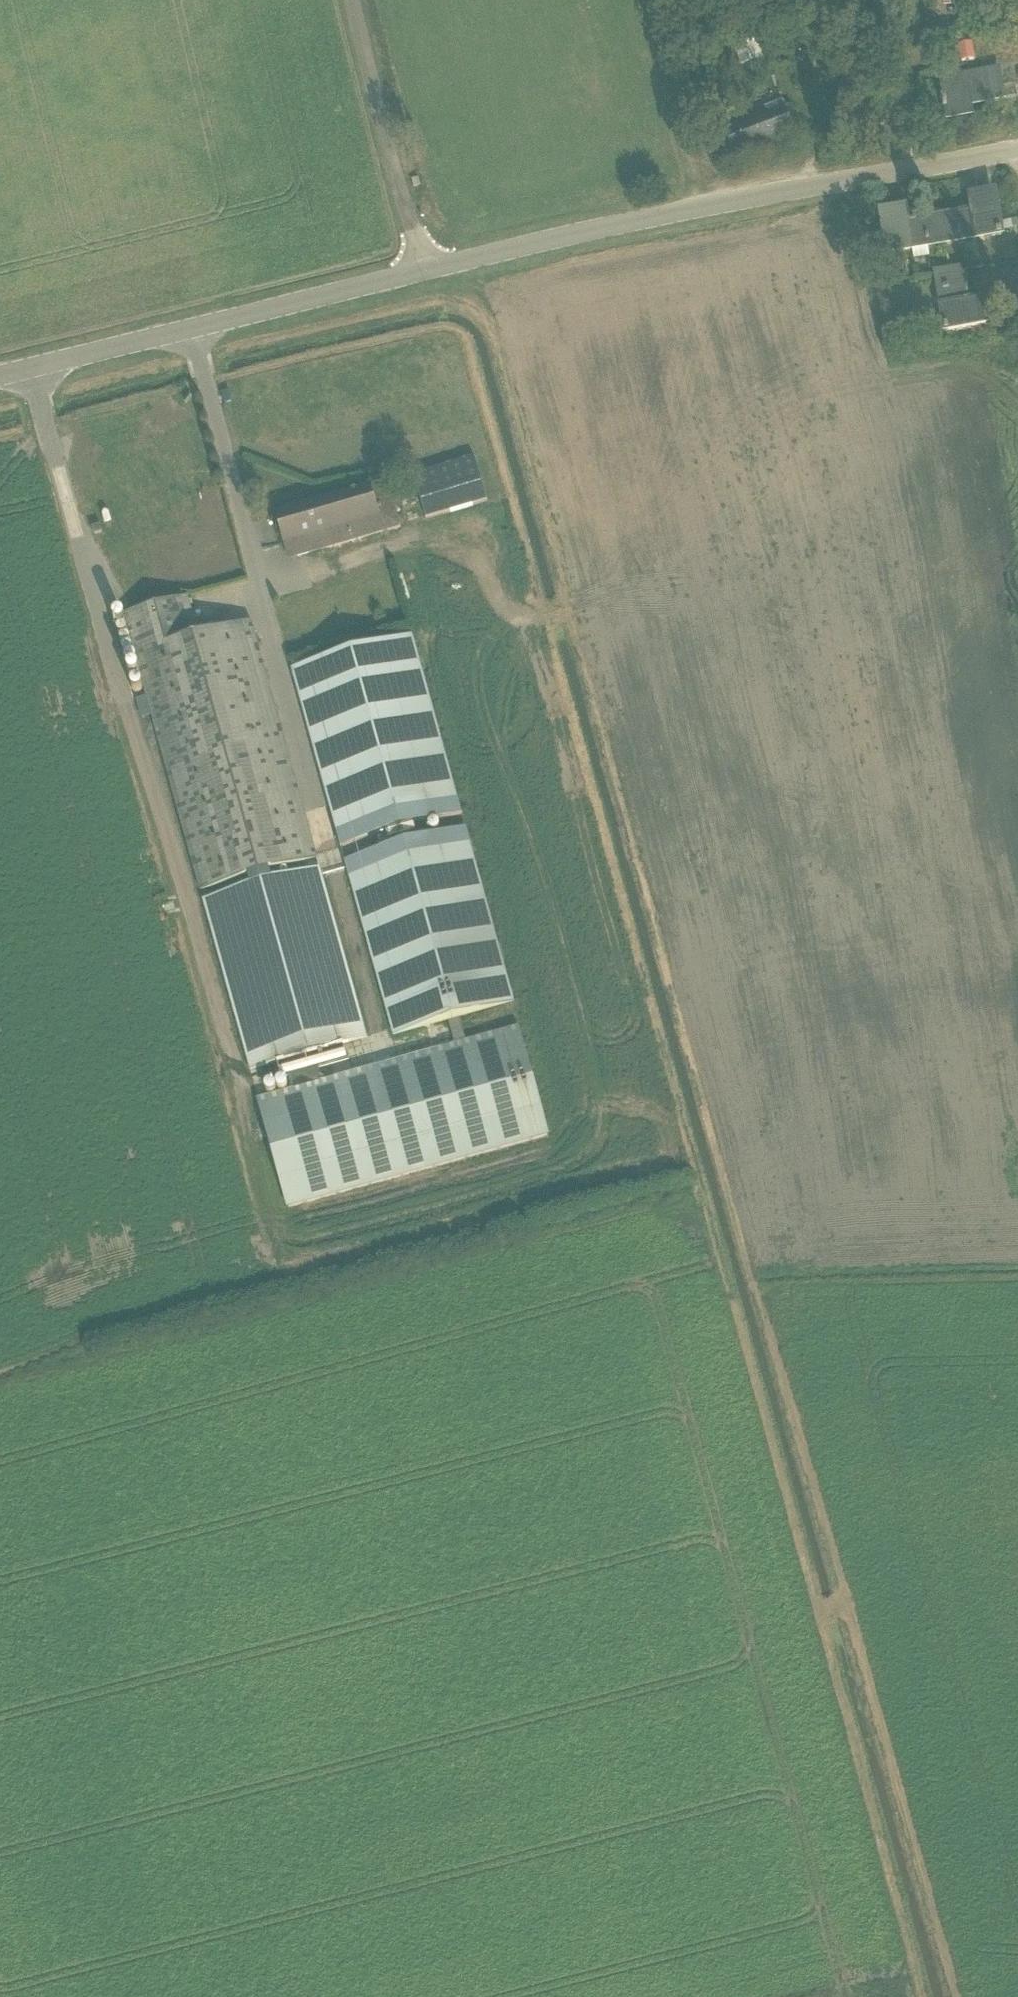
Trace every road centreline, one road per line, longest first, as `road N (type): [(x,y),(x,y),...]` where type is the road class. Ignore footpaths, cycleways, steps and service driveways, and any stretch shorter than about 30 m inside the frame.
road 1 (unclassified): [(0,378),(707,204),(1016,149)]
road 2 (track): [(422,269),(355,0)]

